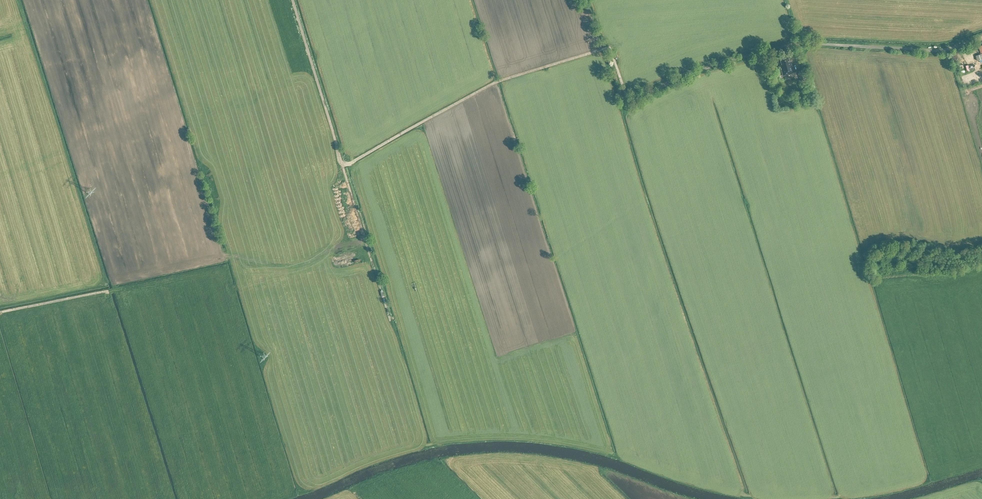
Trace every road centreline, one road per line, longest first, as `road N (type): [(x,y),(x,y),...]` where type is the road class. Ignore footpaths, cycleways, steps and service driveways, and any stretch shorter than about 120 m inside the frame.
road 1 (unclassified): [(617,104),(713,62),(794,43),(939,49),(981,35)]

